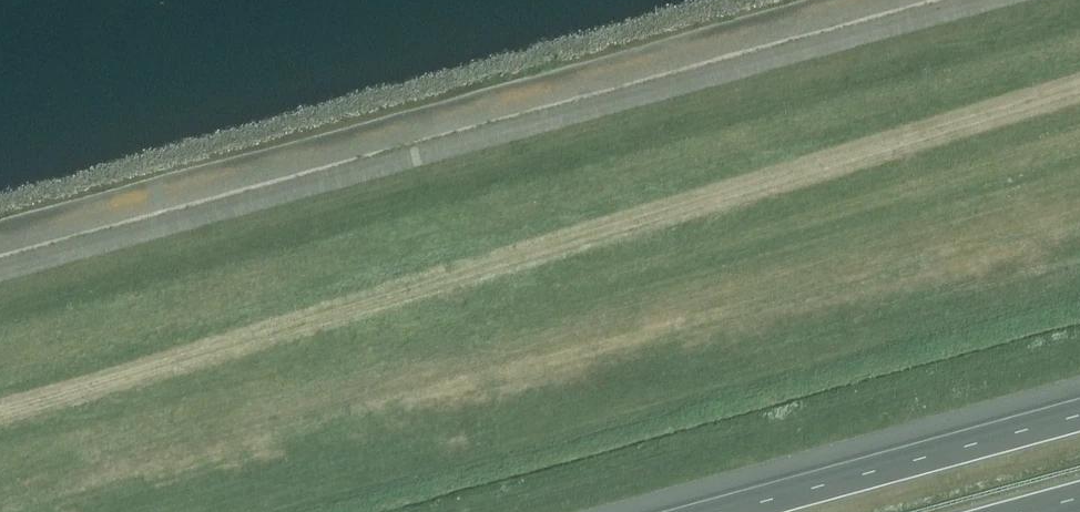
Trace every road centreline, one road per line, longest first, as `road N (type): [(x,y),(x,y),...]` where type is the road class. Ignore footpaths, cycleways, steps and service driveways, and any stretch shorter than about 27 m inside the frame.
road 1 (track): [(0,410),(1079,84)]
road 2 (motorway): [(1079,415),(724,511)]

